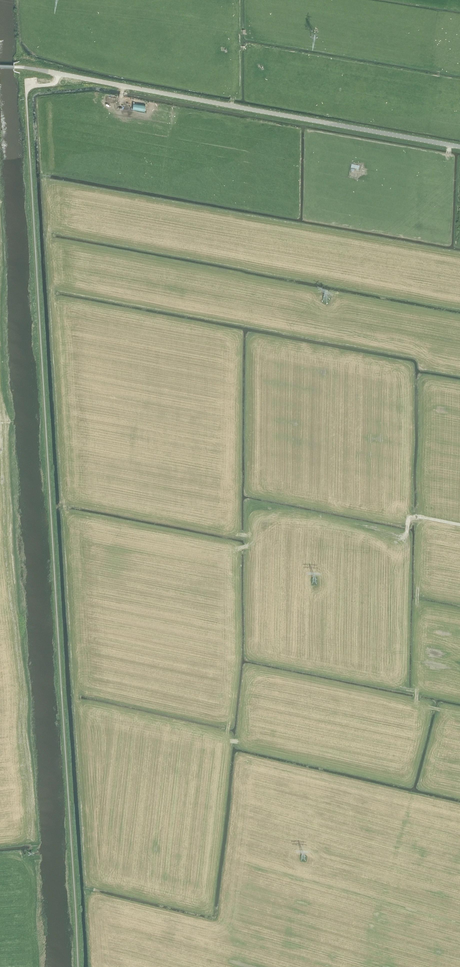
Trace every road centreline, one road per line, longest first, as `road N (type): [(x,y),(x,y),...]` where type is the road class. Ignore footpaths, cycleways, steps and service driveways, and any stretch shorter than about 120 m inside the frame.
road 1 (unclassified): [(459,146),(59,74)]

